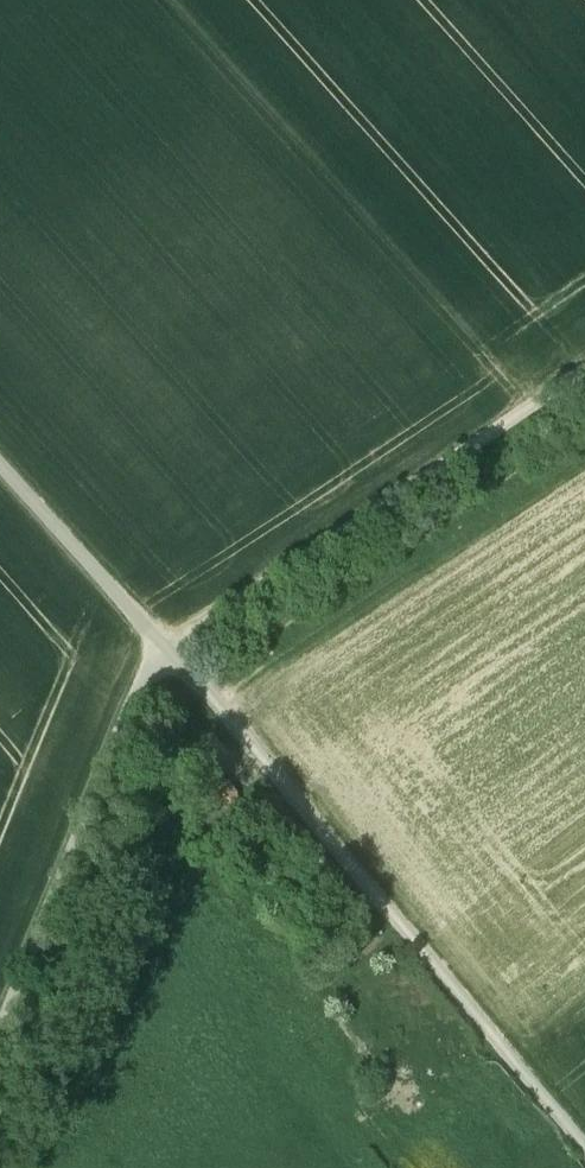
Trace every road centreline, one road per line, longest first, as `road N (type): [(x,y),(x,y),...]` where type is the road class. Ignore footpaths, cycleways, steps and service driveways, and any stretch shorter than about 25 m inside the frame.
road 1 (track): [(584,1153),(215,706),(159,653),(584,372)]
road 2 (track): [(0,474),(159,653),(138,685),(0,1020)]
road 3 (track): [(215,706),(303,635),(584,449)]

